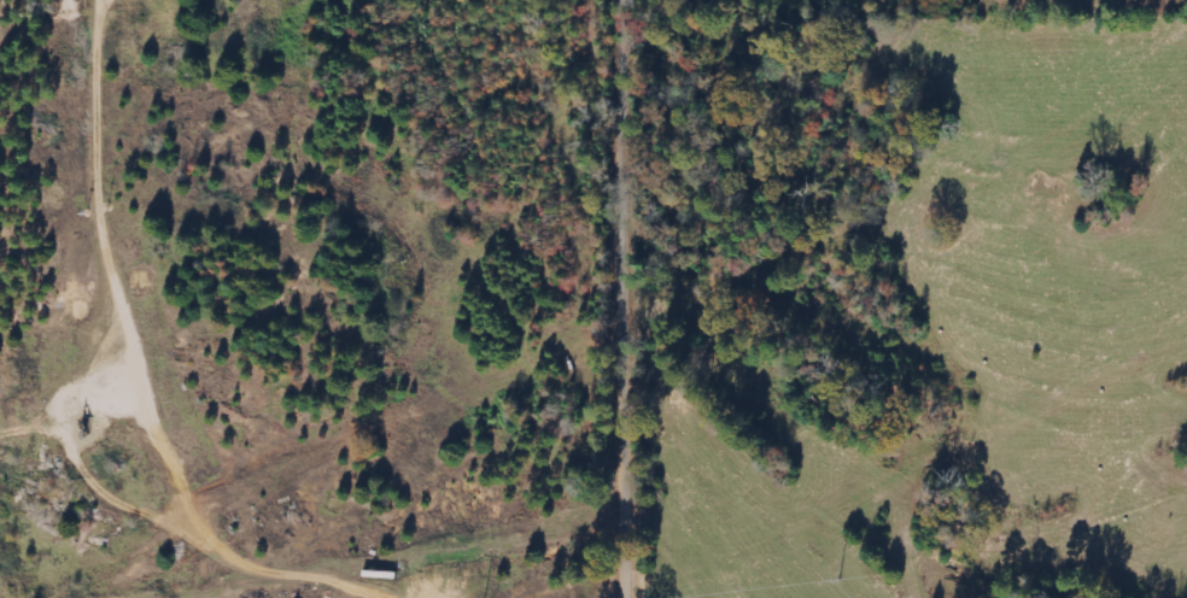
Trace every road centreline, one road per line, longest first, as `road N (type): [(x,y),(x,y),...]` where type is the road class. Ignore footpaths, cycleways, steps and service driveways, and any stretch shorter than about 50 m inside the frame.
road 1 (residential): [(641,597),(634,0)]

